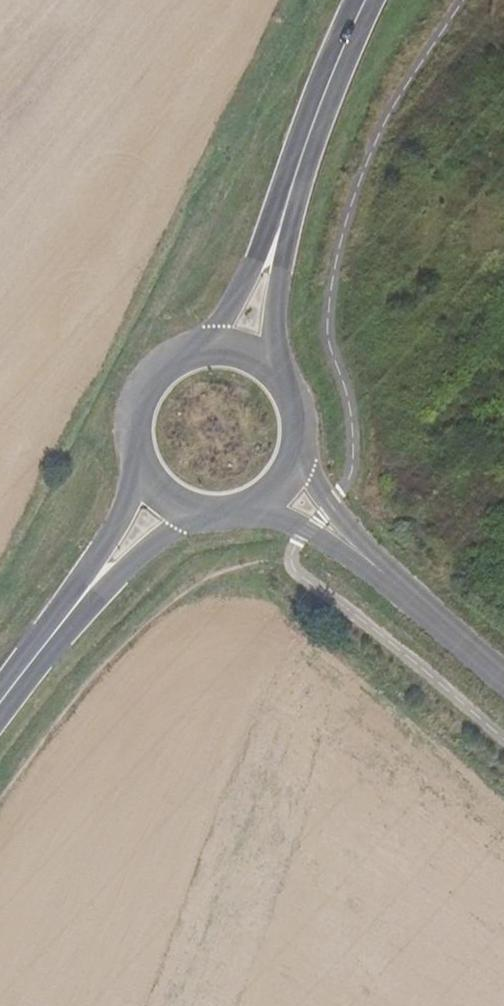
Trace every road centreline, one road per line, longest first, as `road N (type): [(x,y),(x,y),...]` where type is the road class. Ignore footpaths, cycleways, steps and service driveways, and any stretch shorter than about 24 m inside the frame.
road 1 (tertiary): [(503,677),(320,519)]
road 2 (secondary): [(287,199),(363,0)]
road 3 (secondary): [(277,381),(287,199)]
road 4 (secondary): [(287,199),(208,354)]
road 5 (secondary): [(208,354),(183,360),(146,394),(137,418),(144,468)]
road 6 (secondary): [(81,596),(107,586),(200,512)]
road 7 (secondary): [(144,468),(89,563),(81,596)]
road 8 (secondary): [(0,702),(81,596)]

